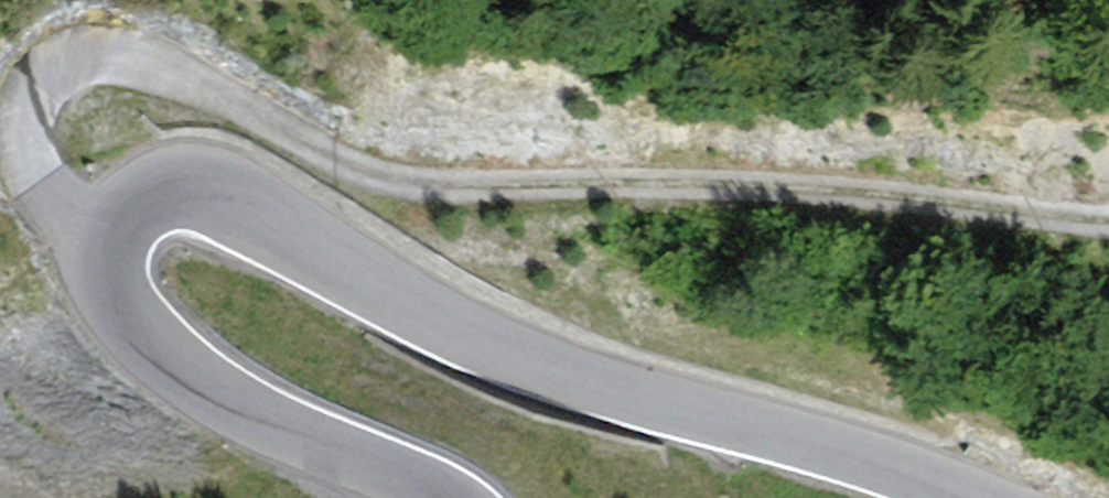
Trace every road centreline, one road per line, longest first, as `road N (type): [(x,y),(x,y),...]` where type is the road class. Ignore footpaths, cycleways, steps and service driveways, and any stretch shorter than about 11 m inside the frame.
road 1 (residential): [(436,497),(202,384),(120,304),(108,233),(134,209),(182,191),(237,195),(470,337),(978,497)]
road 2 (track): [(108,233),(37,175),(27,146),(30,102),(56,74),(95,54),(138,55),(375,174),(460,184),(826,188),(1108,218)]

